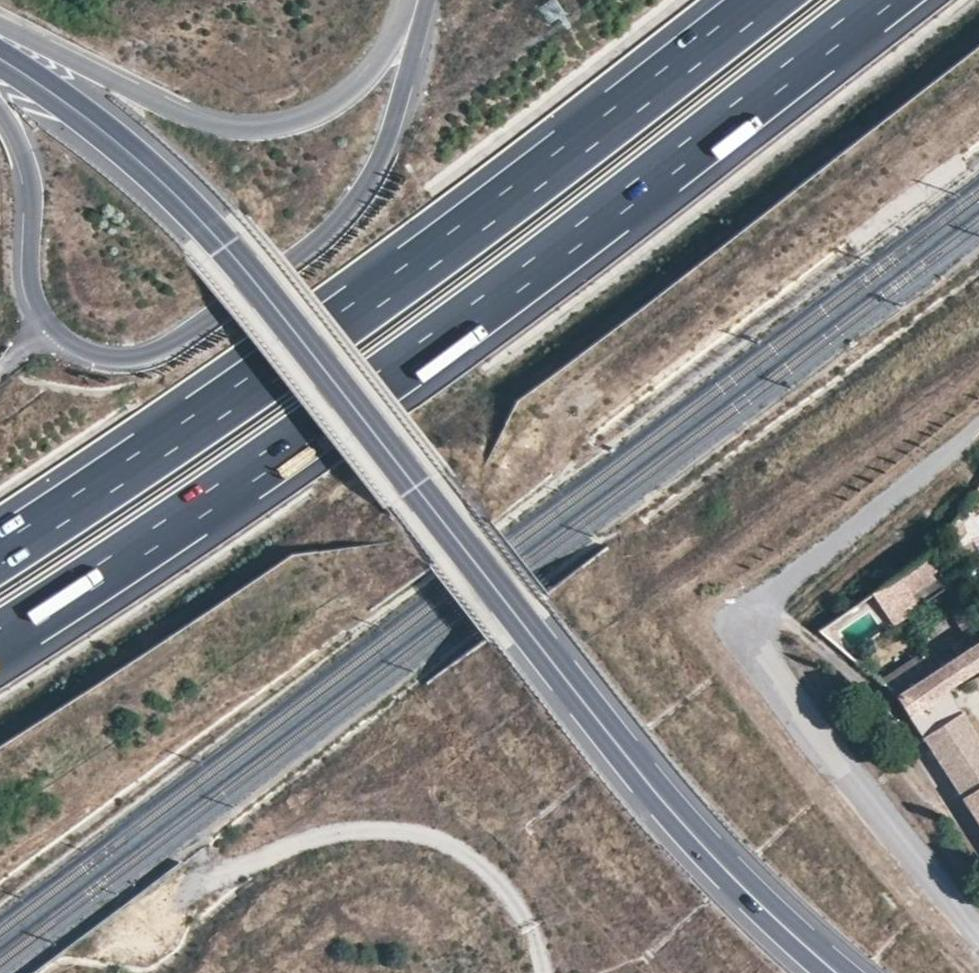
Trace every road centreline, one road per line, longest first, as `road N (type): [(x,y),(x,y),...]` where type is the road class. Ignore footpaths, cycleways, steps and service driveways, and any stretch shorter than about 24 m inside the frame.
road 1 (motorway): [(0,638),(429,348),(882,0)]
road 2 (motorway): [(766,0),(375,299),(0,554)]
road 3 (secondary): [(421,490),(687,825),(770,913),(841,972)]
road 4 (secondary): [(421,490),(172,189),(87,114),(0,59)]
road 5 (tertiary): [(55,329),(102,358),(155,356),(340,226),(377,175),(401,112),(419,23)]
road 6 (tertiary): [(419,23),(361,86),(266,124),(203,116),(35,31),(0,25)]
road 7 (tertiary): [(0,102),(32,163),(36,290),(55,329)]

